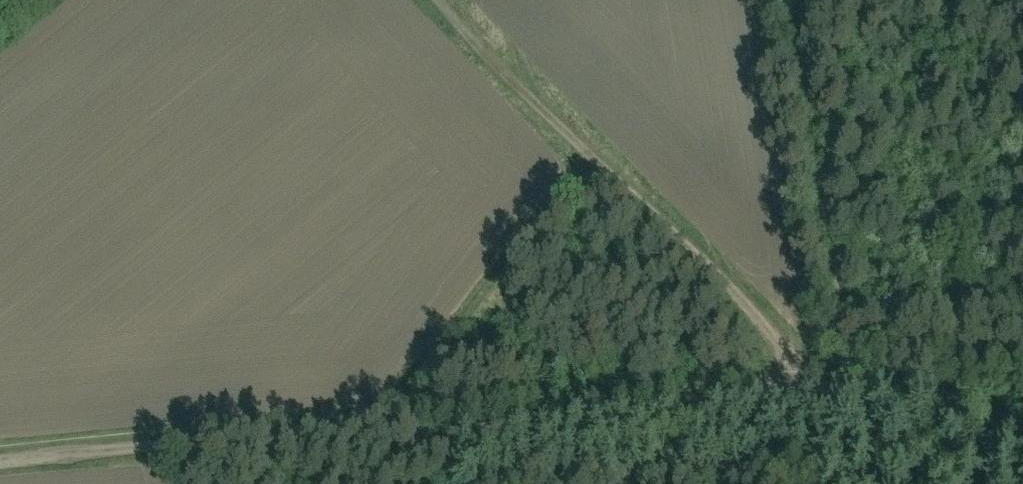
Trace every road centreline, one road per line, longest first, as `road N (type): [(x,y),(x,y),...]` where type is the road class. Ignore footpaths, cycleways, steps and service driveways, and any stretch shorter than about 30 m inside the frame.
road 1 (track): [(823,392),(0,460)]
road 2 (track): [(448,0),(819,375),(823,392)]
road 3 (track): [(823,392),(1022,403)]

